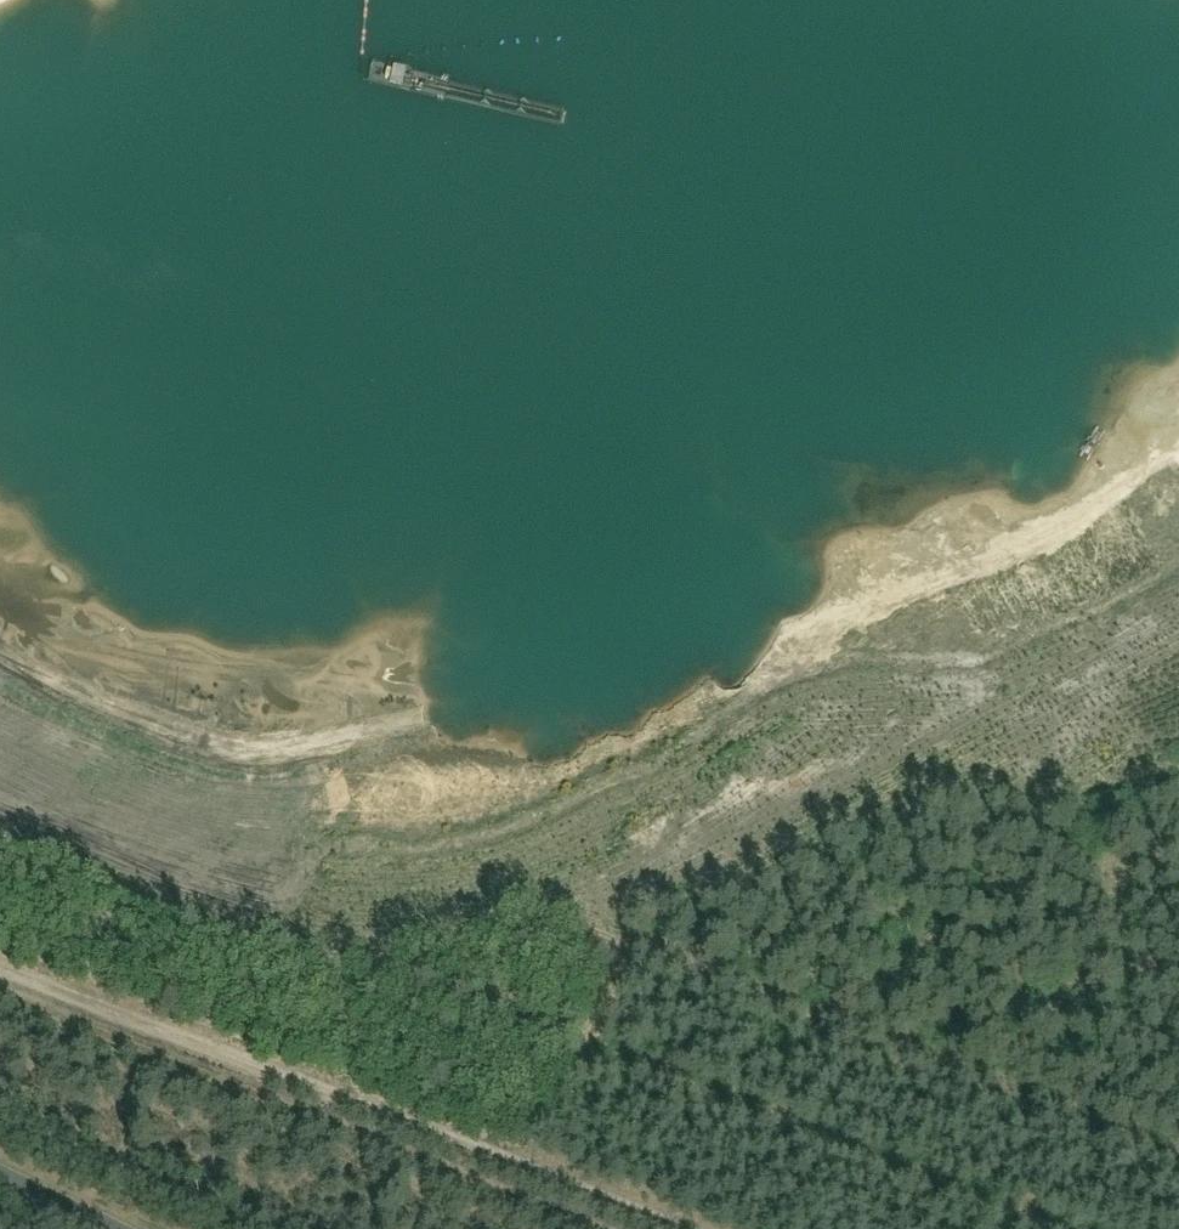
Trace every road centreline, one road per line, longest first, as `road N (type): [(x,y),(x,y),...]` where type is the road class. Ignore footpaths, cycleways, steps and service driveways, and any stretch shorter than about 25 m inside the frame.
road 1 (track): [(698,1228),(0,964)]

